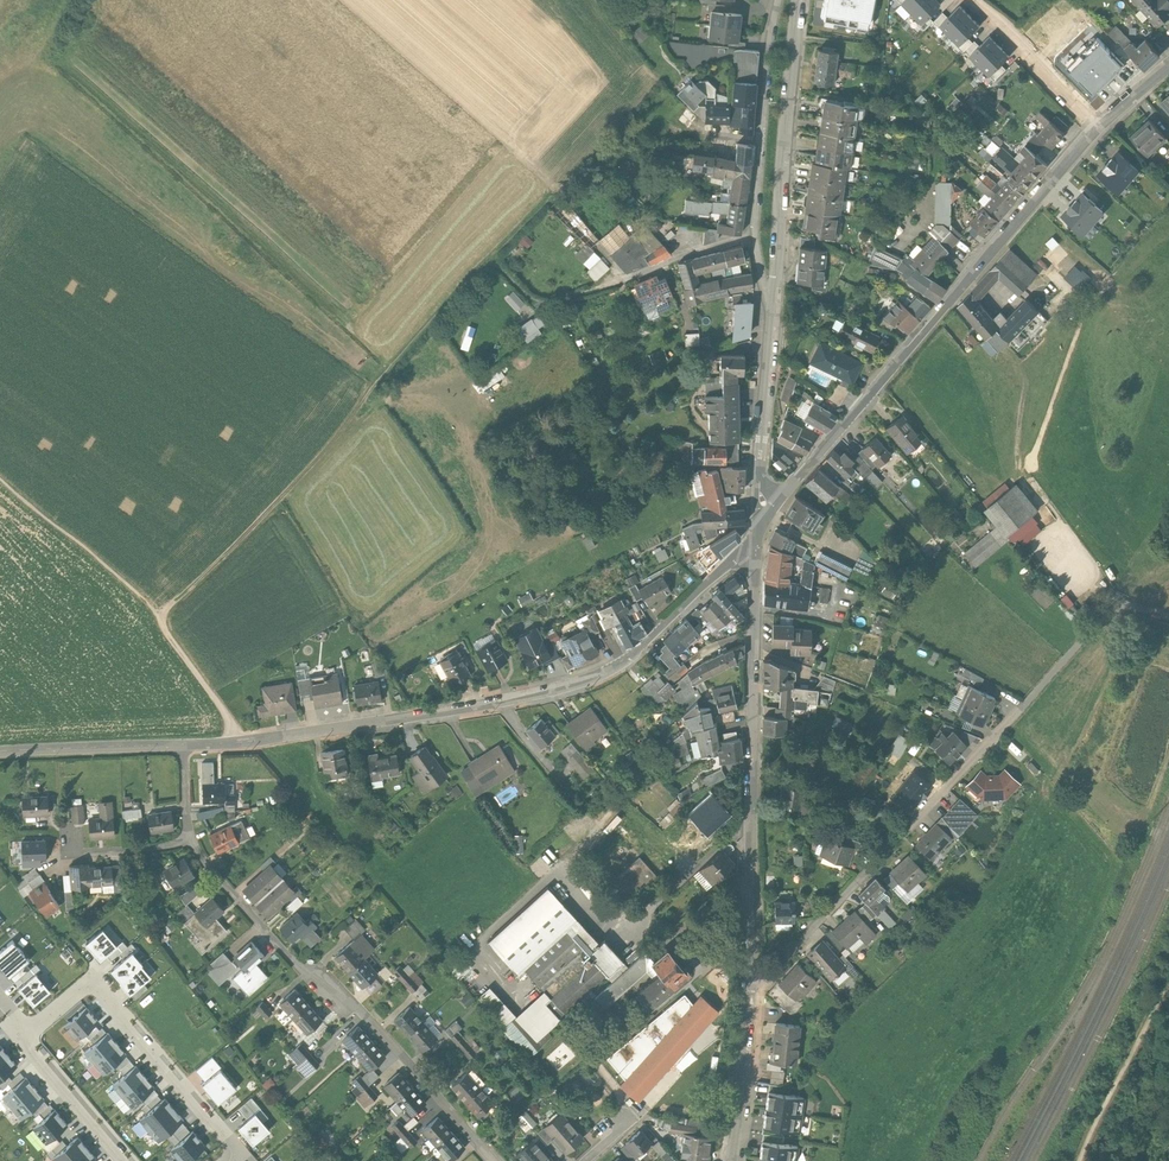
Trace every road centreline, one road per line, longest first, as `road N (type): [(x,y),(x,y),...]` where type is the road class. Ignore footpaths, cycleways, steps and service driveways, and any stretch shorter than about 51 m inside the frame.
road 1 (track): [(520,223),(265,522),(163,621),(164,635),(244,742)]
road 2 (tertiary): [(182,746),(478,707),(604,673),(655,634),(758,526)]
road 3 (residential): [(1139,609),(1091,632),(752,989)]
road 4 (tertiary): [(786,493),(1097,129)]
road 5 (residential): [(752,989),(758,526)]
road 6 (residential): [(192,842),(300,968),(357,1007),(493,1160)]
road 7 (residential): [(229,1160),(235,1155),(88,982),(30,1034)]
road 8 (residential): [(777,289),(799,0)]
road 9 (track): [(164,635),(0,483)]
road 10 (residential): [(754,240),(541,299)]
road 11 (track): [(1168,980),(1080,1160)]
road 12 (residential): [(759,480),(777,289)]
road 13 (tertiary): [(0,753),(182,746)]
road 14 (residential): [(1097,129),(973,0)]
road 15 (residential): [(736,1160),(752,989)]
road 16 (residential): [(123,1160),(21,1042),(30,1034)]
road 17 (residential): [(192,842),(72,856),(71,837)]
road 18 (residential): [(775,5),(761,142)]

